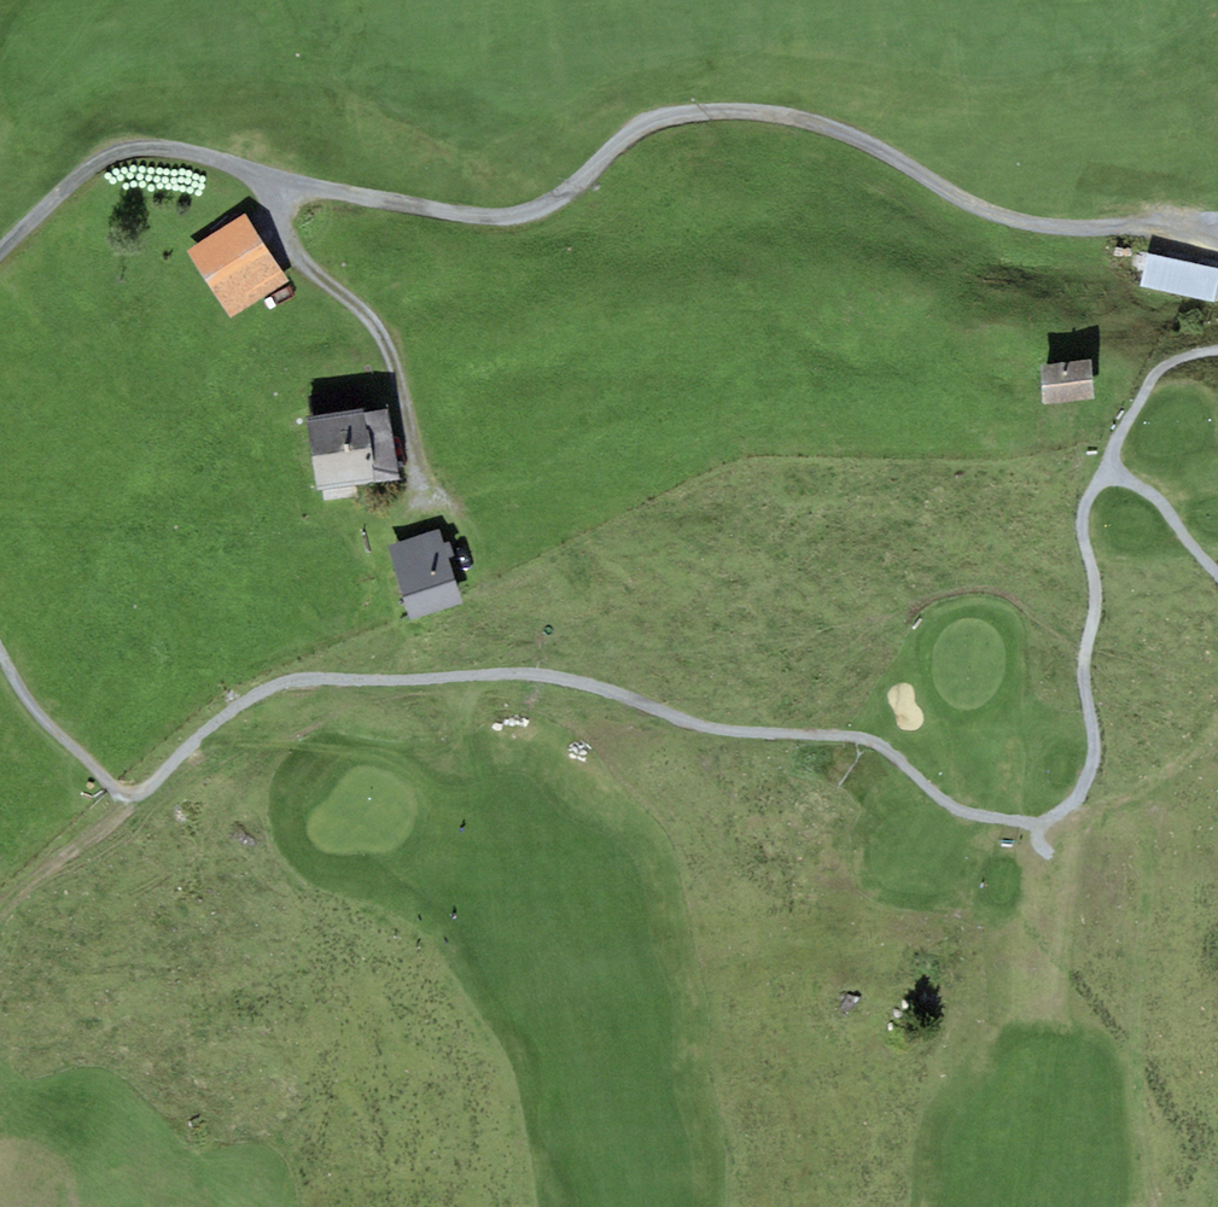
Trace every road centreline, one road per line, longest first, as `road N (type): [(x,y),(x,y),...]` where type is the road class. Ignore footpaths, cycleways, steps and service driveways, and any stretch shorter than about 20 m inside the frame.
road 1 (track): [(278,180),(478,218),(531,215),(580,185),(619,145),(671,118),(724,113),(867,143),(997,221),(1064,237),(1142,235),(1217,256)]
road 2 (track): [(0,912),(110,822),(202,730),(290,679),(538,675),(741,737)]
road 3 (track): [(1217,352),(1155,372),(1081,513),(1093,576),(1082,675),(1094,743),(1078,792),(1038,831),(1049,855)]
road 4 (track): [(0,648),(26,701),(127,802)]
road 5 (track): [(1105,465),(1160,504),(1217,578)]

